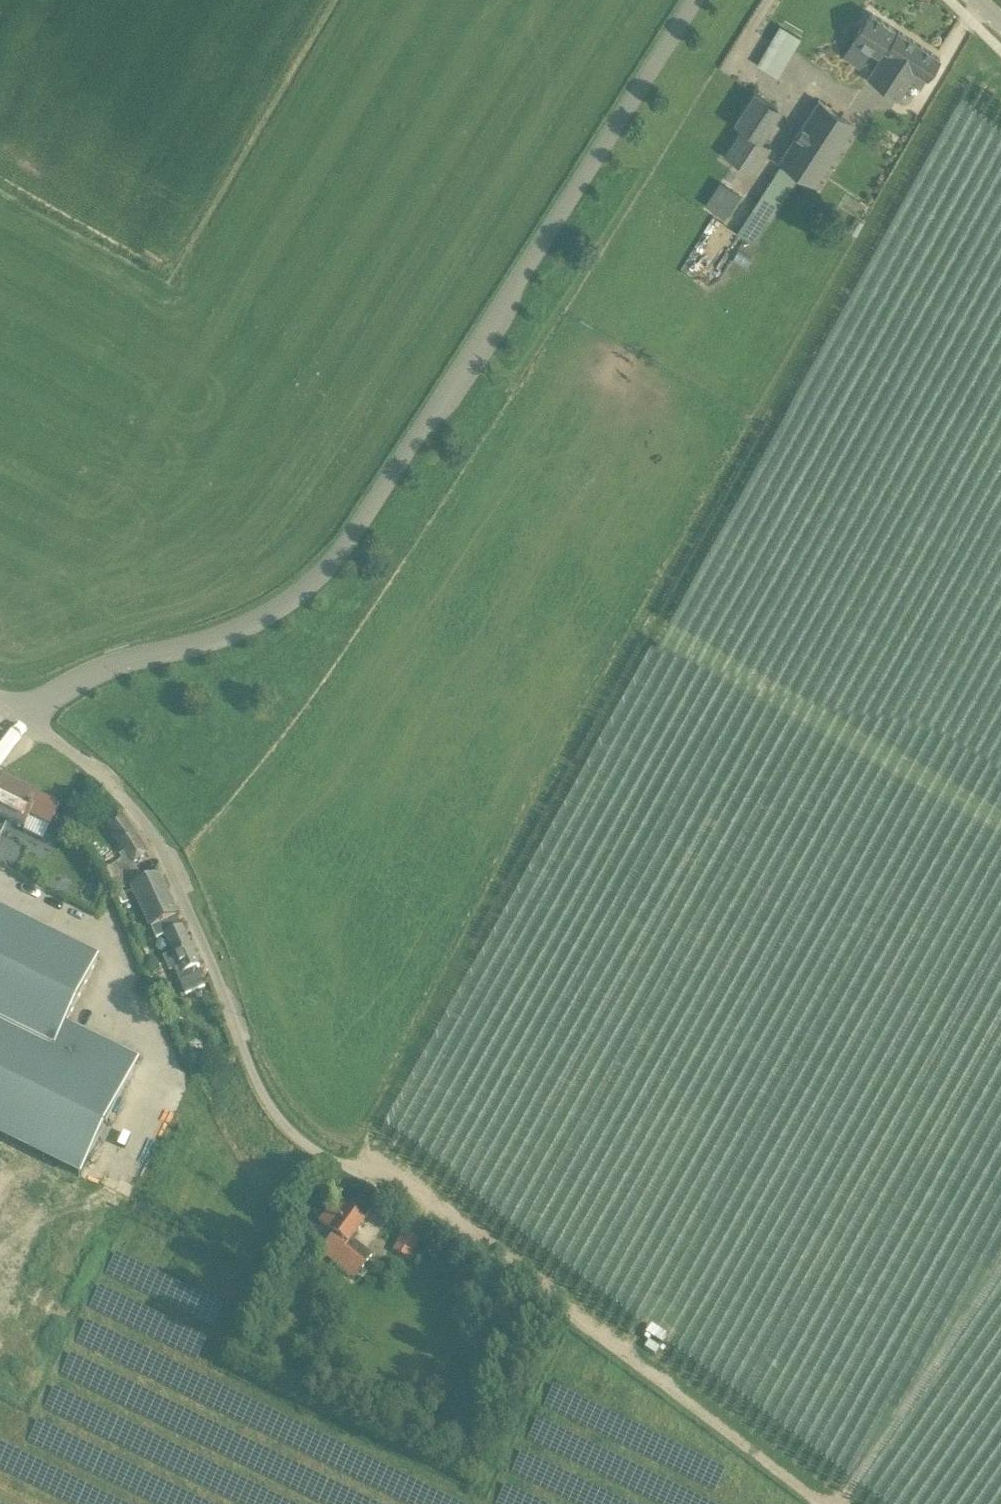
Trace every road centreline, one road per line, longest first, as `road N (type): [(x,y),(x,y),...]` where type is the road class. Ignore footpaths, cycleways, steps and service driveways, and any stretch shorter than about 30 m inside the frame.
road 1 (unclassified): [(695,0),(359,528),(315,581),(251,623),(100,668),(20,715)]
road 2 (residential): [(354,1168),(301,1141),(267,1102),(145,822),(100,773),(20,715)]
road 3 (track): [(354,1168),(398,1173),(414,1185),(453,1229),(820,1503)]

